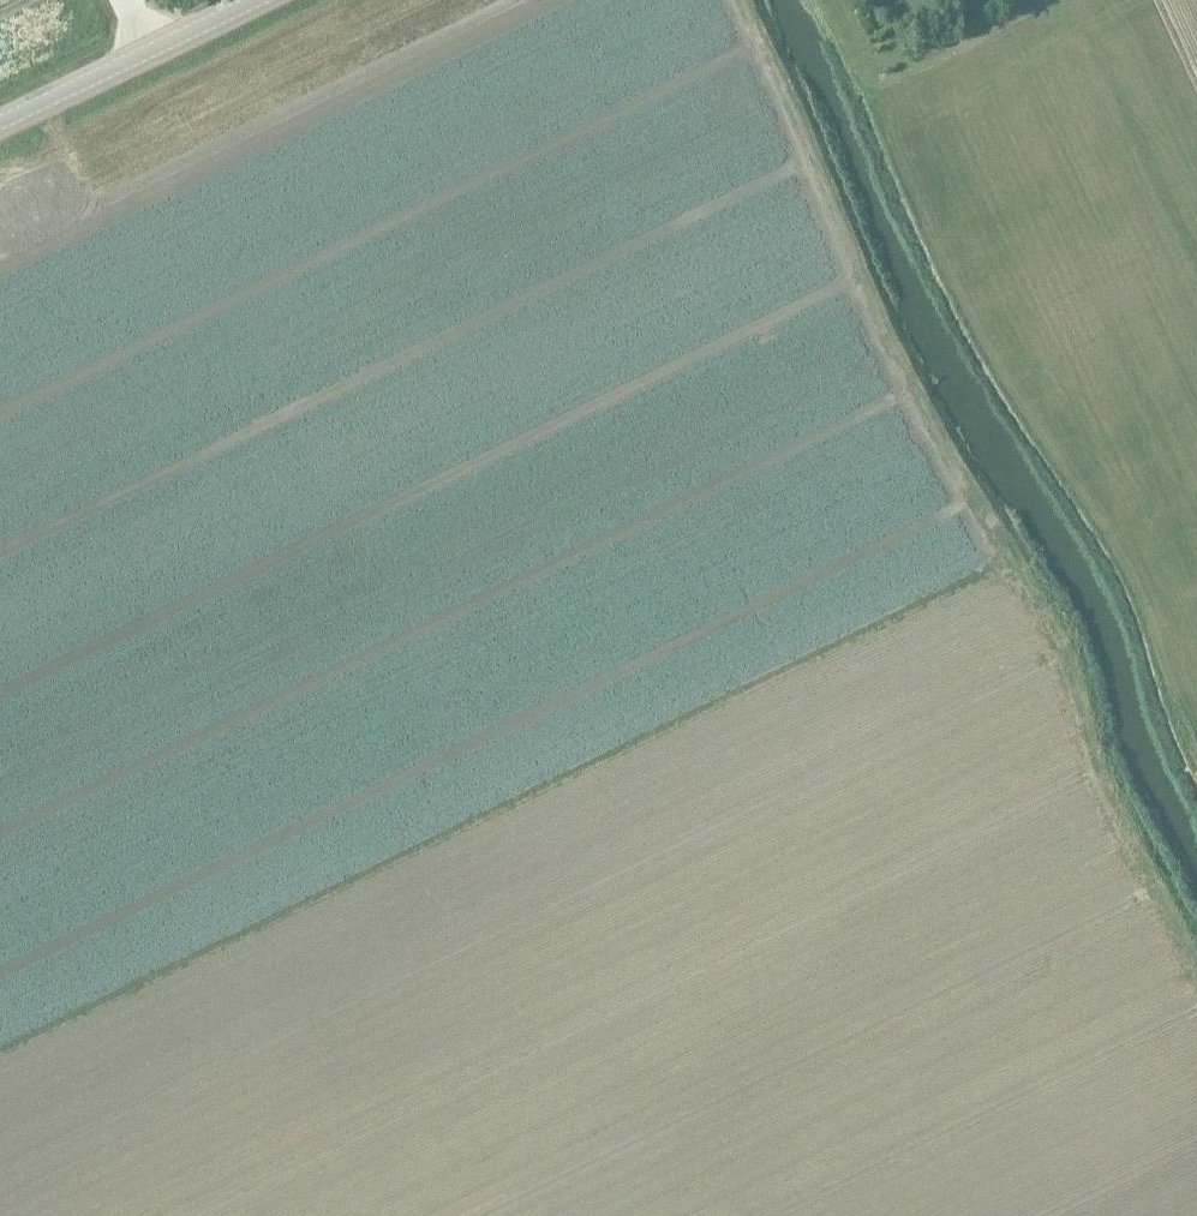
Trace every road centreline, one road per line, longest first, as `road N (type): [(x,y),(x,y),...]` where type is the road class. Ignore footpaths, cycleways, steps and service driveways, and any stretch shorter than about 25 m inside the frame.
road 1 (tertiary): [(0,123),(258,0)]

